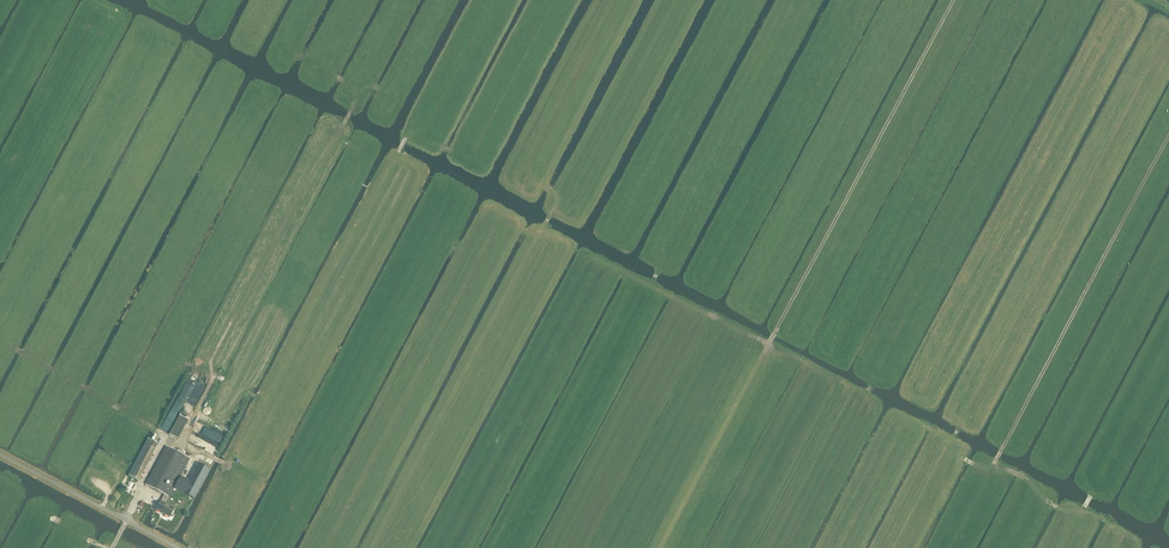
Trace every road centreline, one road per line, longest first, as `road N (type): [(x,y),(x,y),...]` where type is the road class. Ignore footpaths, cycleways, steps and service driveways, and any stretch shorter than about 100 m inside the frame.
road 1 (track): [(714,448),(954,0)]
road 2 (track): [(1168,135),(995,463)]
road 3 (unclassified): [(177,547),(0,454)]

